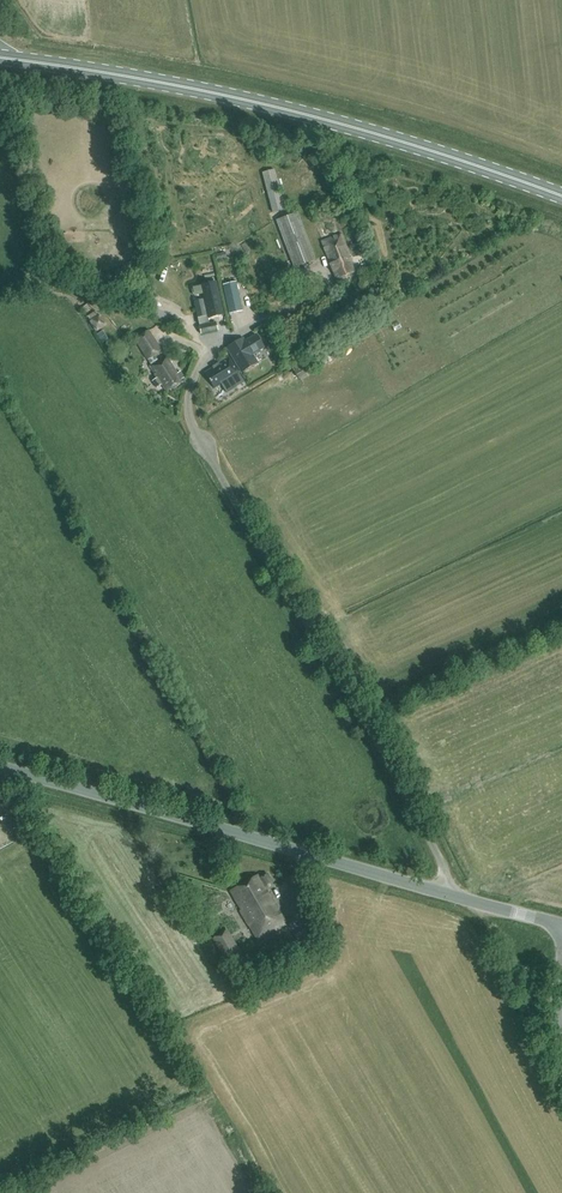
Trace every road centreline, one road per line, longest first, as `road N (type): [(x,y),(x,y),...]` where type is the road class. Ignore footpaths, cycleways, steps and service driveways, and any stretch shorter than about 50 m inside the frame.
road 1 (unclassified): [(444,893),(442,863),(411,803),(188,415),(204,355),(296,306)]
road 2 (primary): [(561,197),(370,131),(49,64)]
road 3 (unclassified): [(0,767),(444,893)]
road 4 (unclassified): [(561,924),(444,893)]

